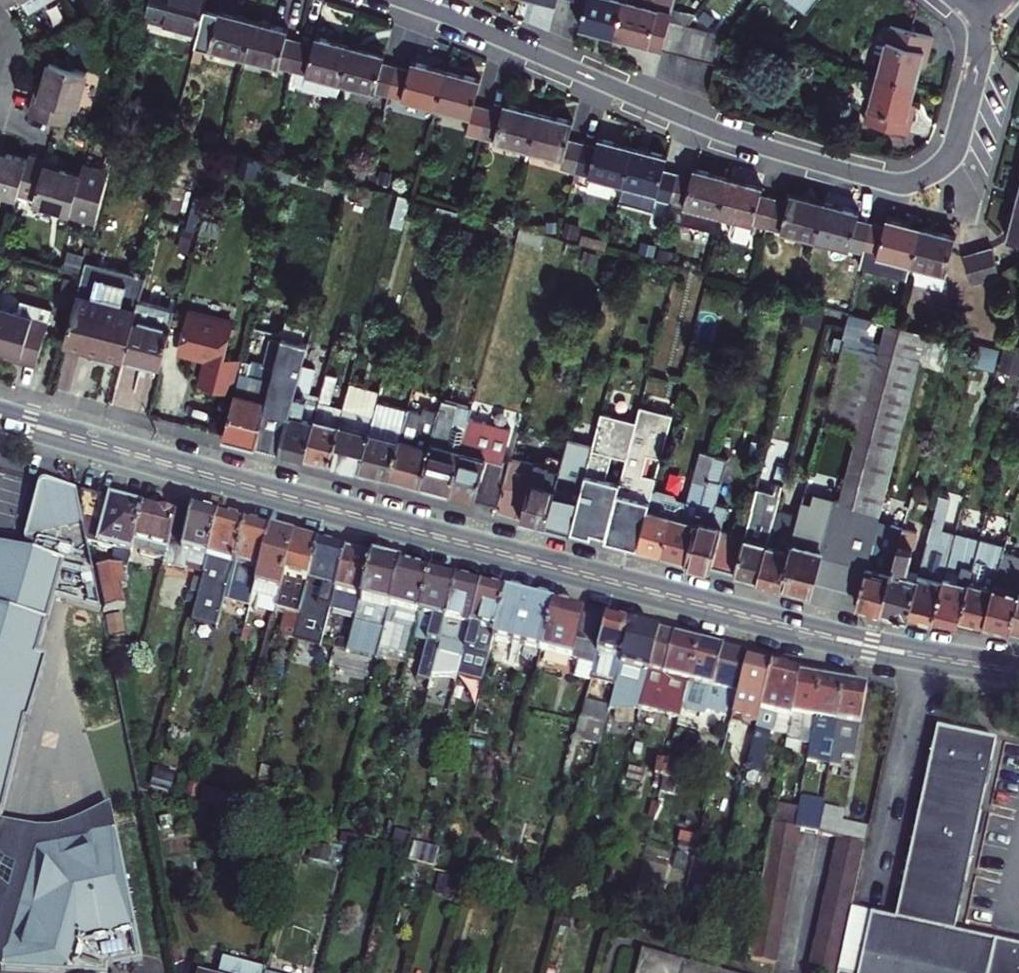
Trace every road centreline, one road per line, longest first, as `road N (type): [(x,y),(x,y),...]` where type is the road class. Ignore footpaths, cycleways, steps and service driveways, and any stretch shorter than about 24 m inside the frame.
road 1 (residential): [(1018,672),(747,617),(0,416)]
road 2 (residential): [(402,0),(711,129),(893,183),(947,162),(989,26)]

